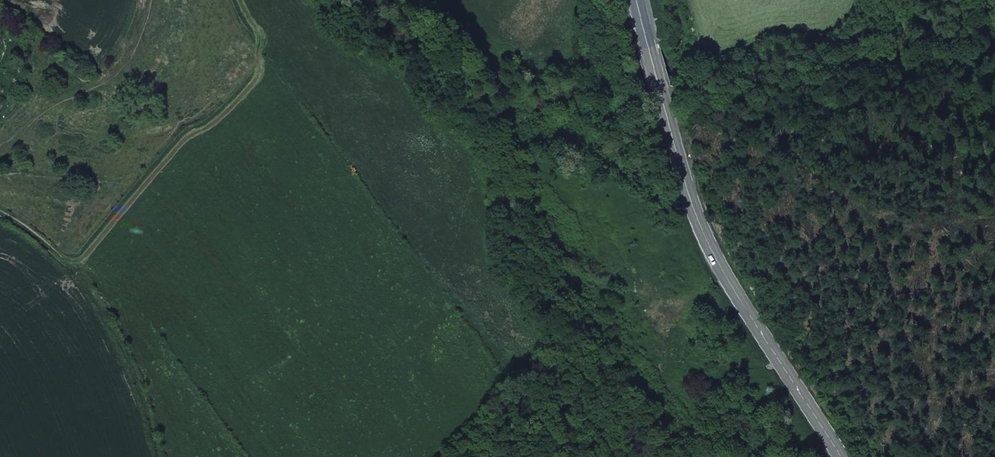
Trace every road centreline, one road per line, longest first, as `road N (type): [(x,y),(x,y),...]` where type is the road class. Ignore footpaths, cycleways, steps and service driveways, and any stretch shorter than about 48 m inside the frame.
road 1 (secondary): [(638,0),(707,250),(838,456)]

